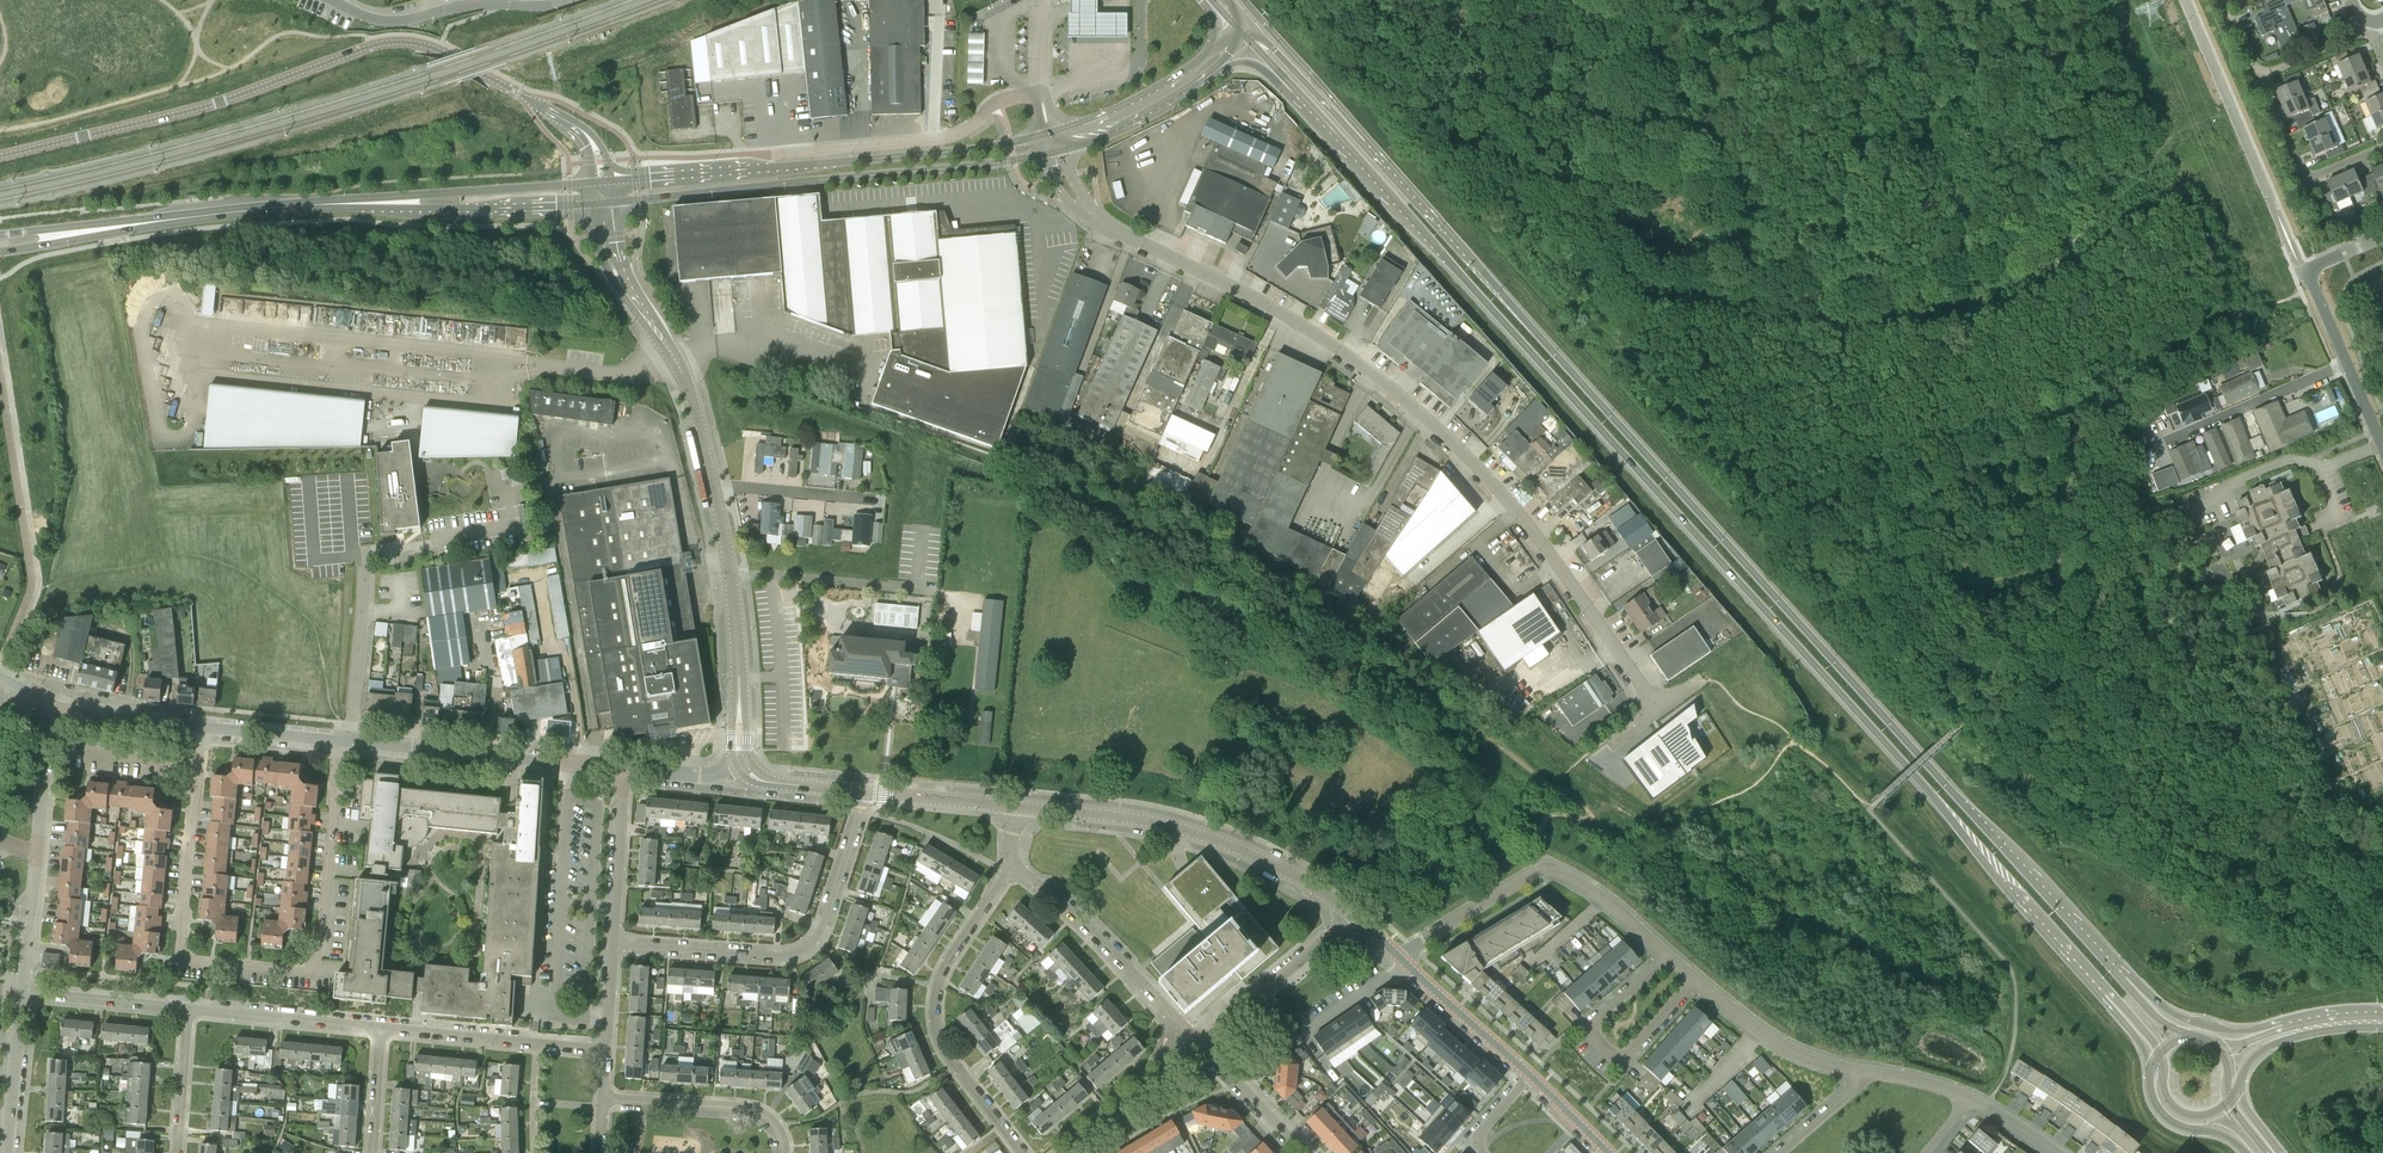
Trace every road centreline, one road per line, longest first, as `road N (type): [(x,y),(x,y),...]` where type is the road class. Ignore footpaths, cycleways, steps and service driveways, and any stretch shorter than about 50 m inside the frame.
road 1 (primary): [(1281,75),(2112,1002)]
road 2 (primary): [(2132,983),(1351,120)]
road 3 (residential): [(1661,707),(1497,487),(1435,425),(1285,314),(1086,207)]
road 4 (unclassified): [(586,135),(452,54),(398,41),(188,111),(0,156)]
road 5 (residential): [(338,741),(319,960),(307,971),(195,963),(182,954),(204,726)]
road 6 (tertiary): [(613,202),(1045,153)]
road 7 (tertiary): [(1042,135),(944,152),(610,181)]
road 8 (residential): [(866,791),(821,932),(808,948),(789,953),(614,941)]
road 9 (residential): [(1355,916),(1264,860),(1196,833),(1018,807)]
road 10 (residential): [(1025,1152),(946,1045),(938,1018),(943,984),(1014,856)]
road 11 (residential): [(1401,959),(1544,869),(1562,872),(1669,956)]
road 12 (residential): [(625,769),(338,741)]
road 13 (tertiary): [(110,227),(393,203)]
road 14 (residential): [(1040,91),(1001,101),(947,139),(770,155)]
road 15 (residential): [(743,765),(733,604),(713,486)]
road 16 (residential): [(1669,956),(1591,1030),(1602,1047),(1624,1063),(1697,979)]
road 17 (residential): [(1195,1043),(1014,856)]
road 18 (residential): [(607,1050),(377,1026)]
road 19 (residential): [(339,0),(399,18),(472,4),(565,0)]
road 20 (residential): [(713,486),(681,370),(625,284)]
road 21 (tertiary): [(1238,28),(1139,97),(1056,131)]
road 22 (residential): [(786,1152),(779,1126),(750,1108),(604,1101)]
road 23 (residential): [(1195,1043),(1355,916)]
road 24 (tertiary): [(393,203),(592,204)]
road 25 (tertiary): [(590,183),(393,203)]
road 26 (residential): [(2382,146),(2313,176),(2300,173),(2266,96),(2267,72)]
road 27 (residential): [(377,1026),(187,1006)]
road 28 (residential): [(2382,446),(2307,271)]
road 29 (residential): [(1697,979),(1791,1051),(1858,1074)]
road 30 (residential): [(1057,1152),(1195,1043)]
road 31 (residential): [(1531,1077),(1401,959)]
road 32 (residential): [(614,941),(625,769)]
road 33 (tertiary): [(1062,150),(1134,121),(1209,72)]
road 34 (primary): [(2282,1025),(2233,1033),(2184,1021),(2132,983)]
road 35 (residential): [(187,1006),(24,992)]
road 36 (residential): [(874,501),(713,486)]
road 37 (primary): [(1351,120),(1243,0)]
road 38 (tertiary): [(2243,1076),(2252,1057),(2278,1043),(2382,1028)]
road 39 (residential): [(1306,1152),(1195,1043)]
road 40 (residential): [(1018,807),(866,791)]
road 41 (primary): [(2151,1068),(2149,1092),(2165,1119),(2221,1132),(2248,1152)]
road 42 (residential): [(204,726),(58,715)]
road 43 (residential): [(178,1152),(187,1006)]
road 44 (residential): [(37,853),(45,729),(58,715)]
road 45 (residential): [(24,992),(37,853)]
road 46 (primary): [(1351,120),(1251,25)]
road 47 (residential): [(338,741),(204,726)]
road 48 (residential): [(866,791),(766,782),(743,765)]
road 49 (residential): [(9,1119),(24,992)]
road 50 (residential): [(370,1152),(377,1026)]
road 51 (primary): [(2159,1053),(2163,1094),(2181,1114),(2207,1117),(2231,1101)]
road 52 (residential): [(743,765),(706,776),(625,769)]

